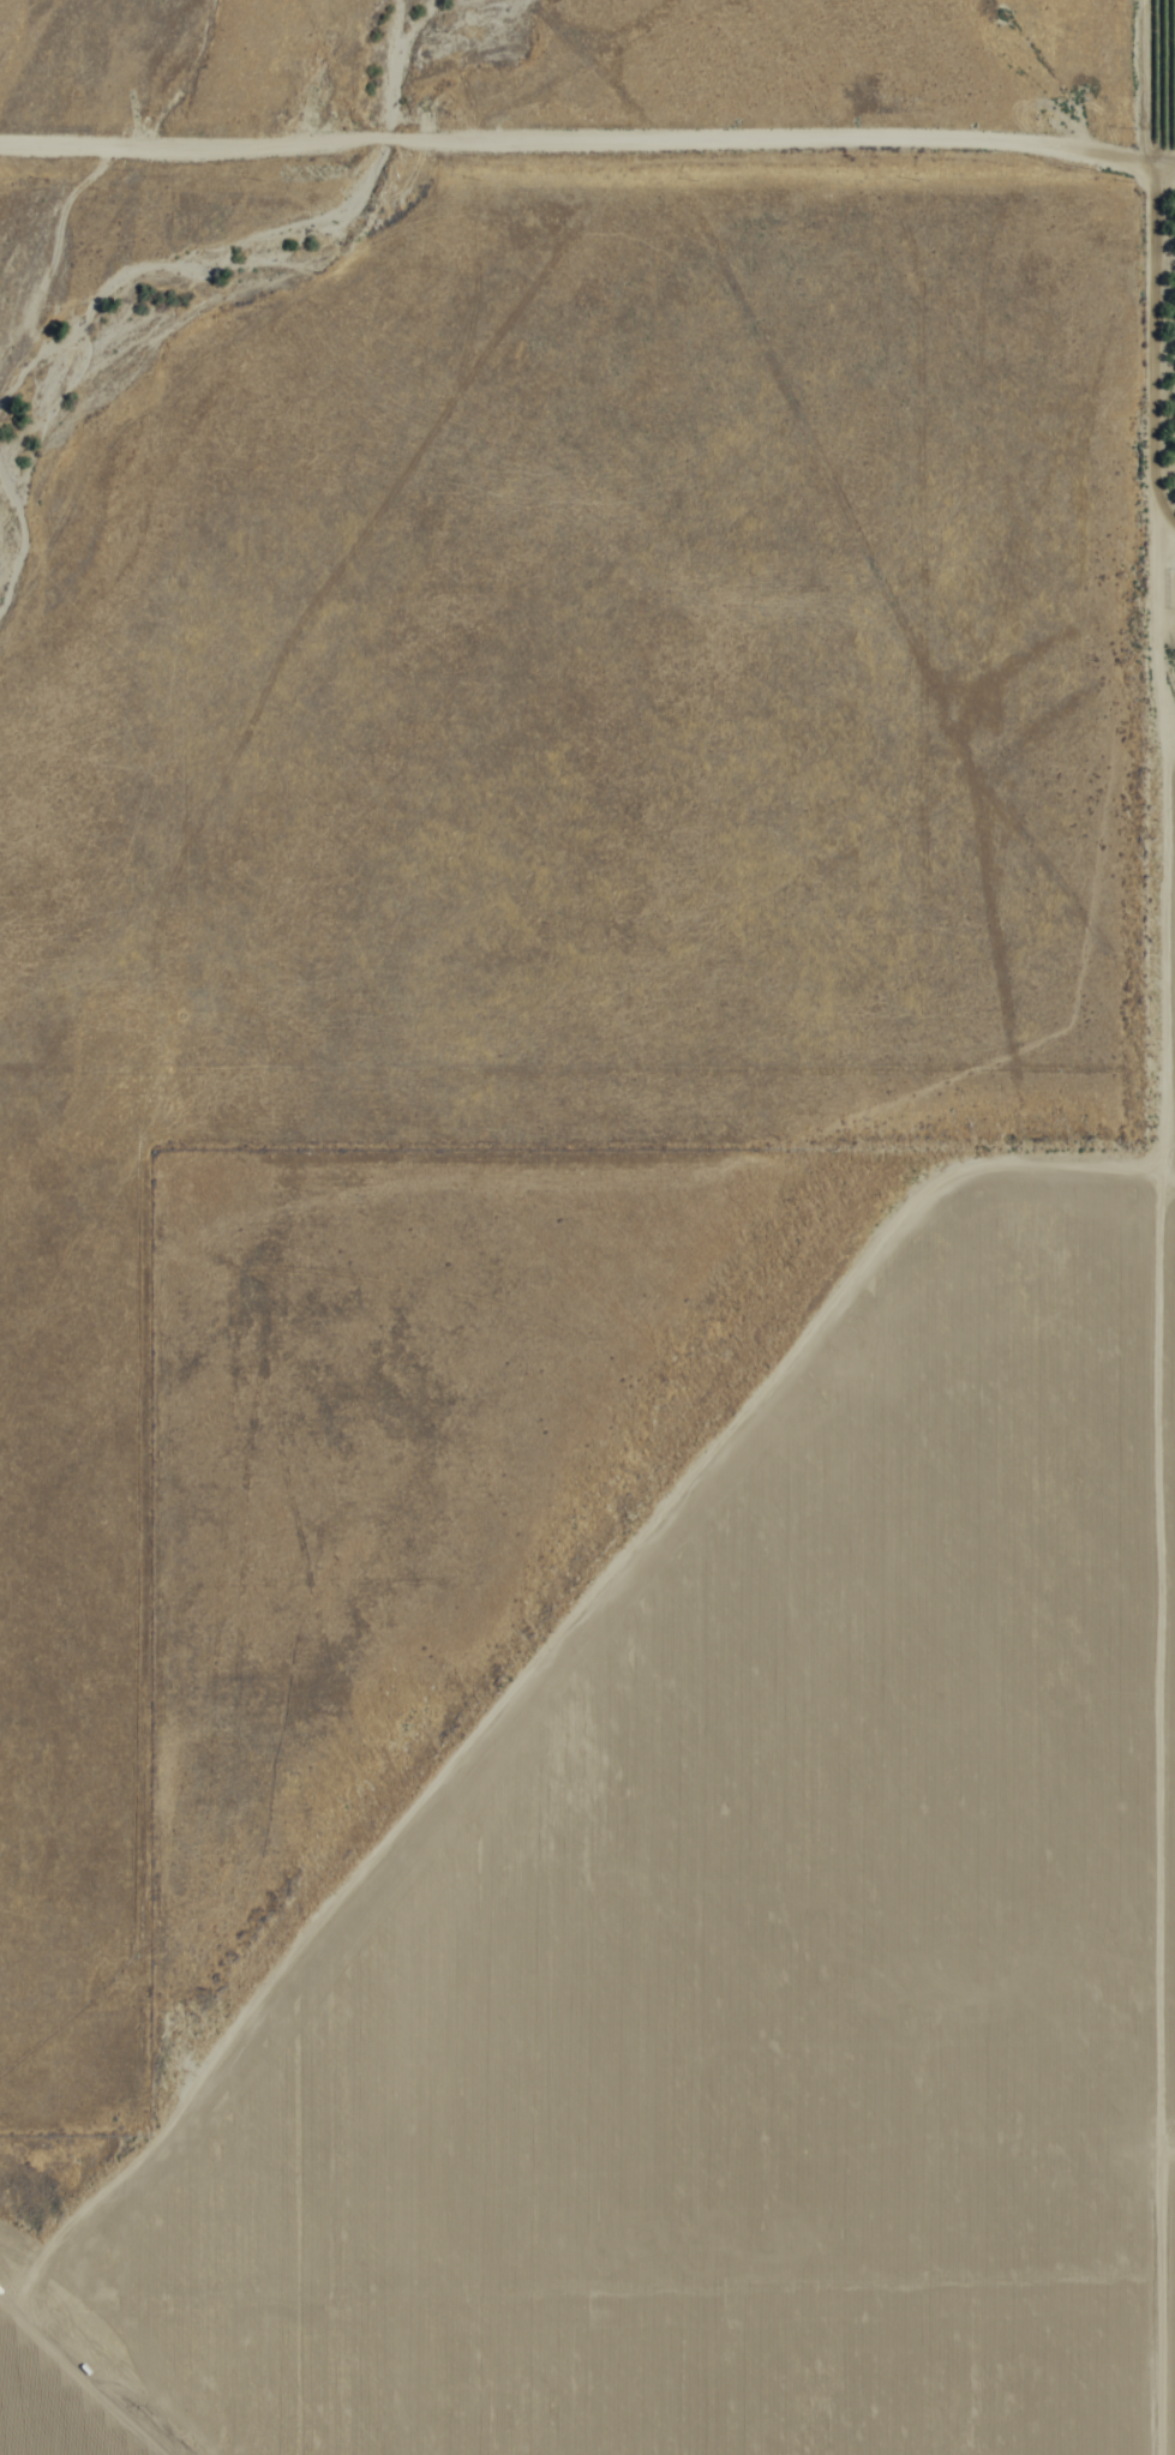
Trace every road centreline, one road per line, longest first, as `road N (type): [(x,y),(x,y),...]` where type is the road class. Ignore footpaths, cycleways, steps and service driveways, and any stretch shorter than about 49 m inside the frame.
road 1 (residential): [(1174,146),(1110,134),(1097,109),(1097,0)]

